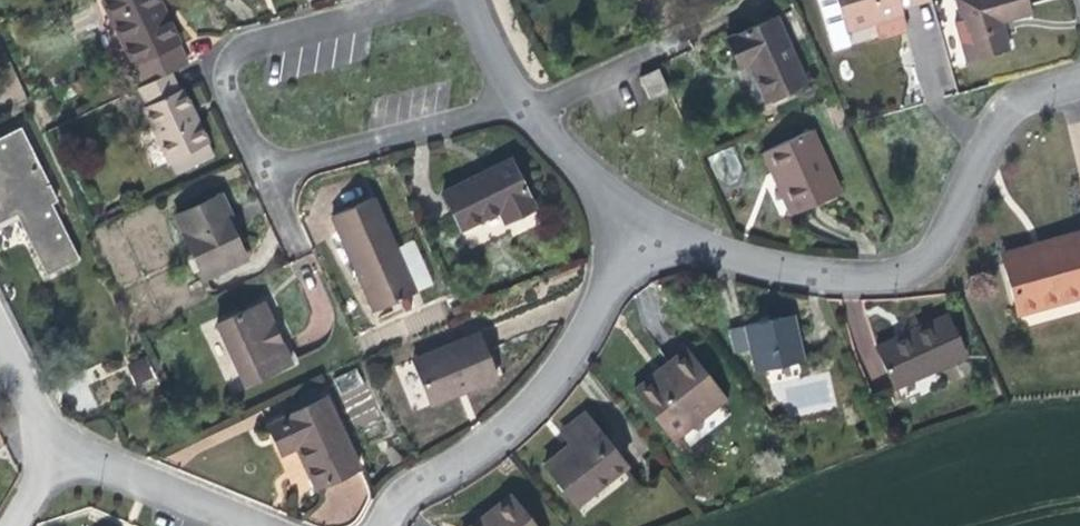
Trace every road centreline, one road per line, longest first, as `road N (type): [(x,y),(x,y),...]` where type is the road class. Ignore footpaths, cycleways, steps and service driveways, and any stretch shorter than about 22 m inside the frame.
road 1 (residential): [(615,233),(839,276),(899,274),(919,265),(947,232),(980,155),(1011,108),(1079,79)]
road 2 (residential): [(615,233),(614,265),(590,327),(538,399),(404,497),(381,525)]
road 3 (residential): [(431,0),(240,49),(228,87),(234,112),(259,155),(274,161)]
road 4 (residential): [(274,161),(319,157),(517,92)]
road 5 (residential): [(56,454),(243,525)]
road 6 (residential): [(517,92),(601,199),(615,233)]
road 7 (residential): [(0,342),(56,454)]

